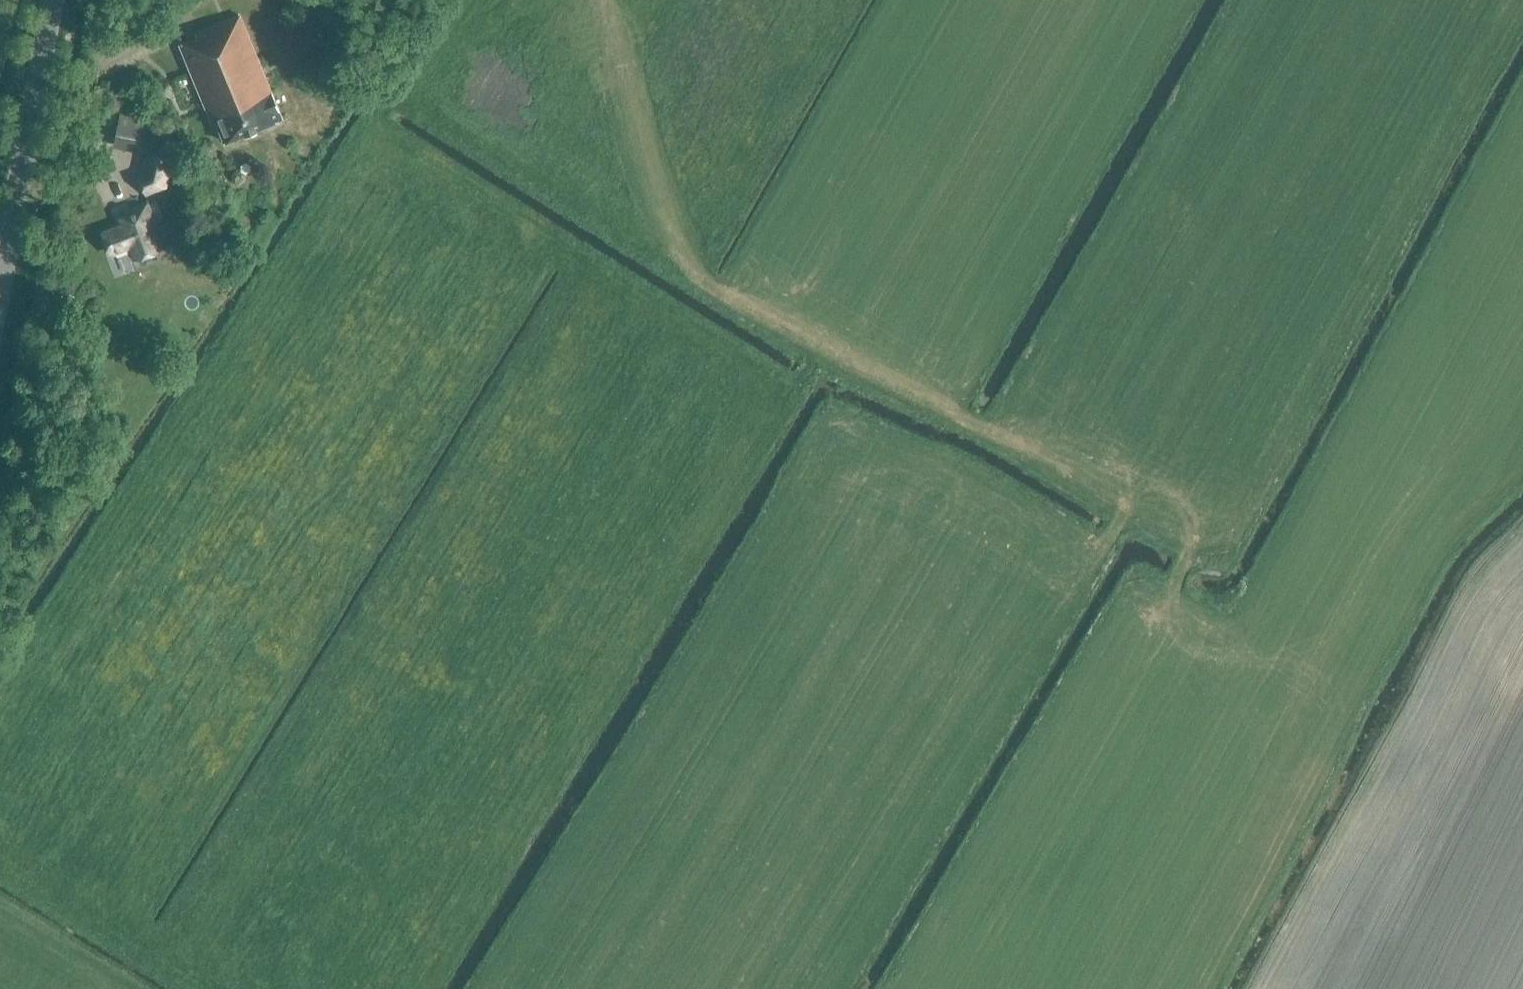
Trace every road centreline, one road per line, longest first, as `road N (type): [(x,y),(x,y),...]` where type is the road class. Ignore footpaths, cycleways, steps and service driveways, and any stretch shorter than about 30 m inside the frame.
road 1 (unclassified): [(0,304),(54,0)]

